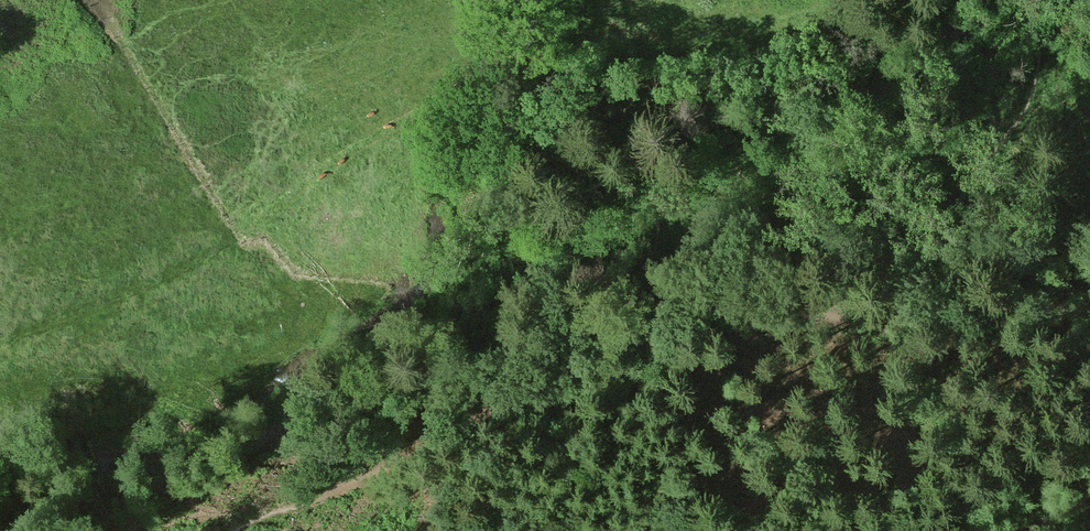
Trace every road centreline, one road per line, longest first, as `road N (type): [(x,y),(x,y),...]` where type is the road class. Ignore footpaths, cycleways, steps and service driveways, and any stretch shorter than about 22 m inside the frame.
road 1 (track): [(913,0),(829,44),(727,77),(649,87),(493,88),(438,106),(336,159),(212,246),(0,336)]
road 2 (track): [(847,315),(747,315),(629,337),(572,360),(446,438),(323,496)]
road 3 (track): [(1089,293),(1021,308),(847,315)]

